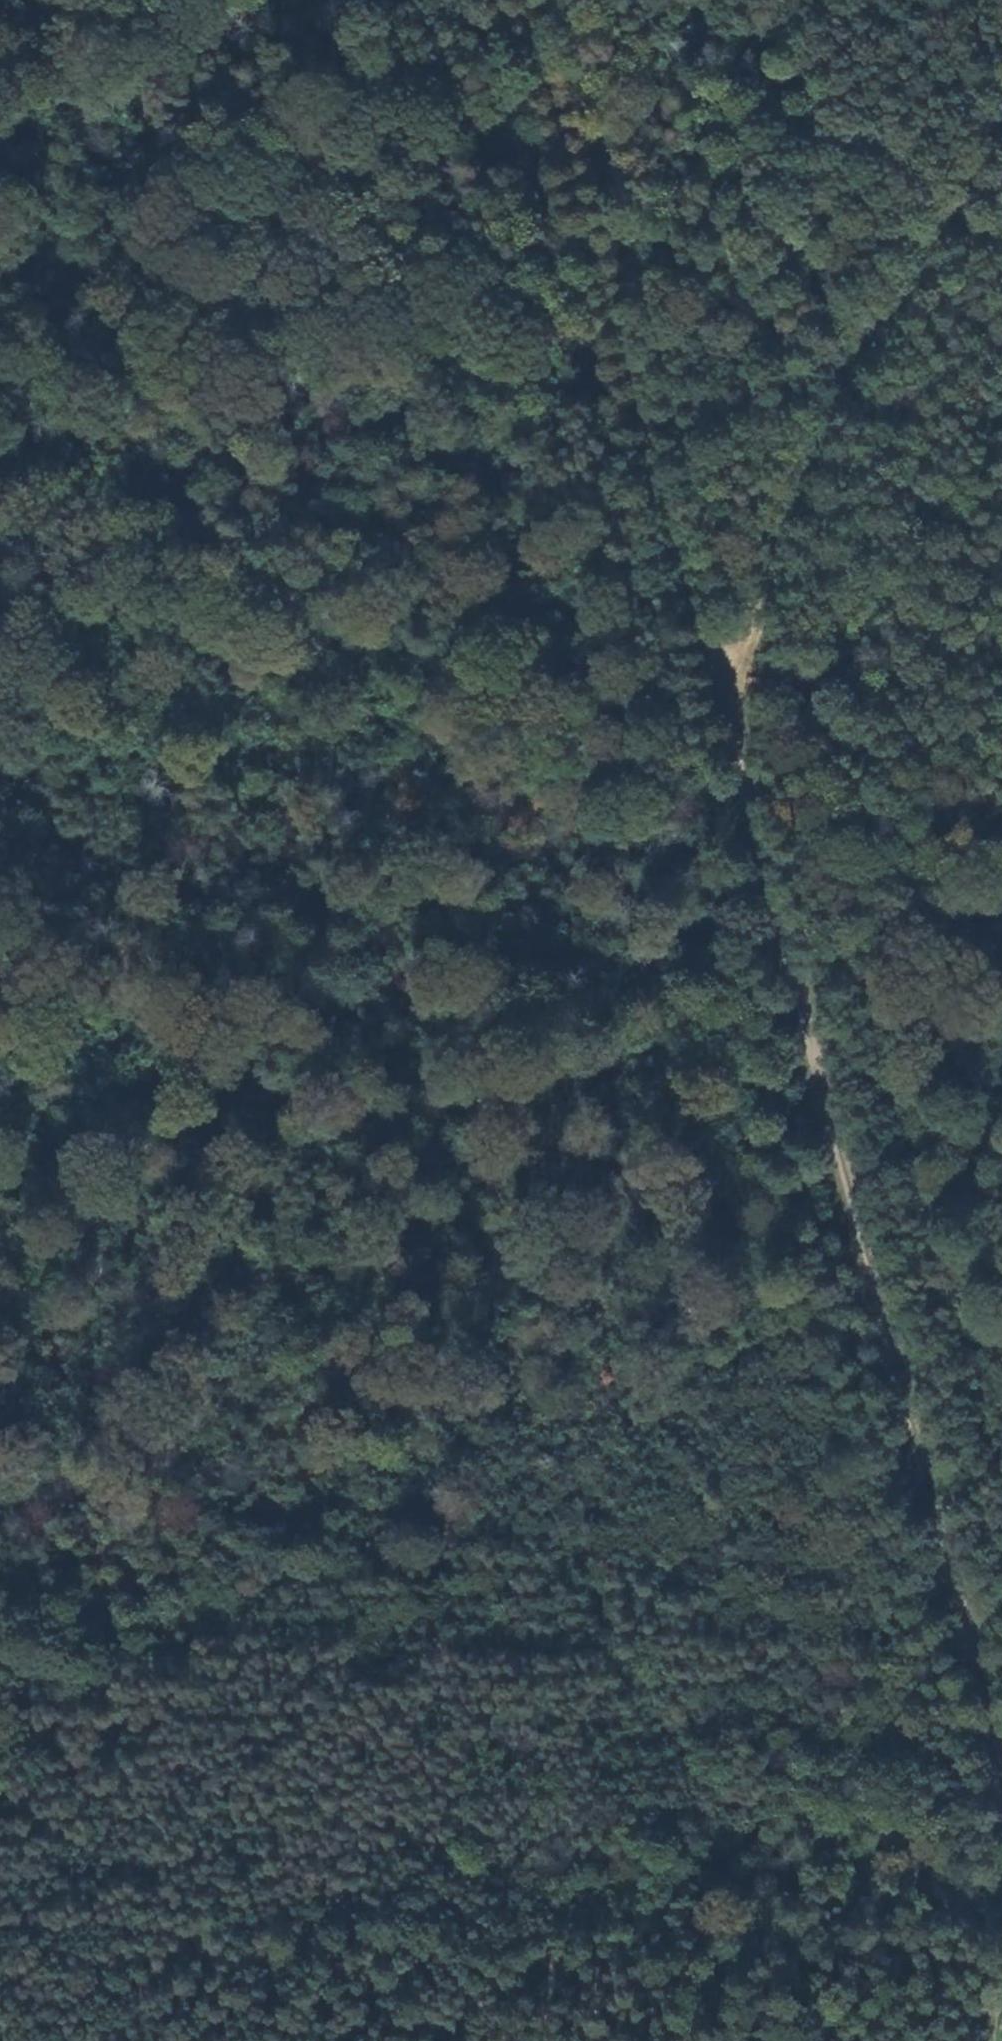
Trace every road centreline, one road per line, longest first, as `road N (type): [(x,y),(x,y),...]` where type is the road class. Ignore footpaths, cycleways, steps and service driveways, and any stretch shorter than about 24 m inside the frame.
road 1 (track): [(1001,1792),(514,0)]

